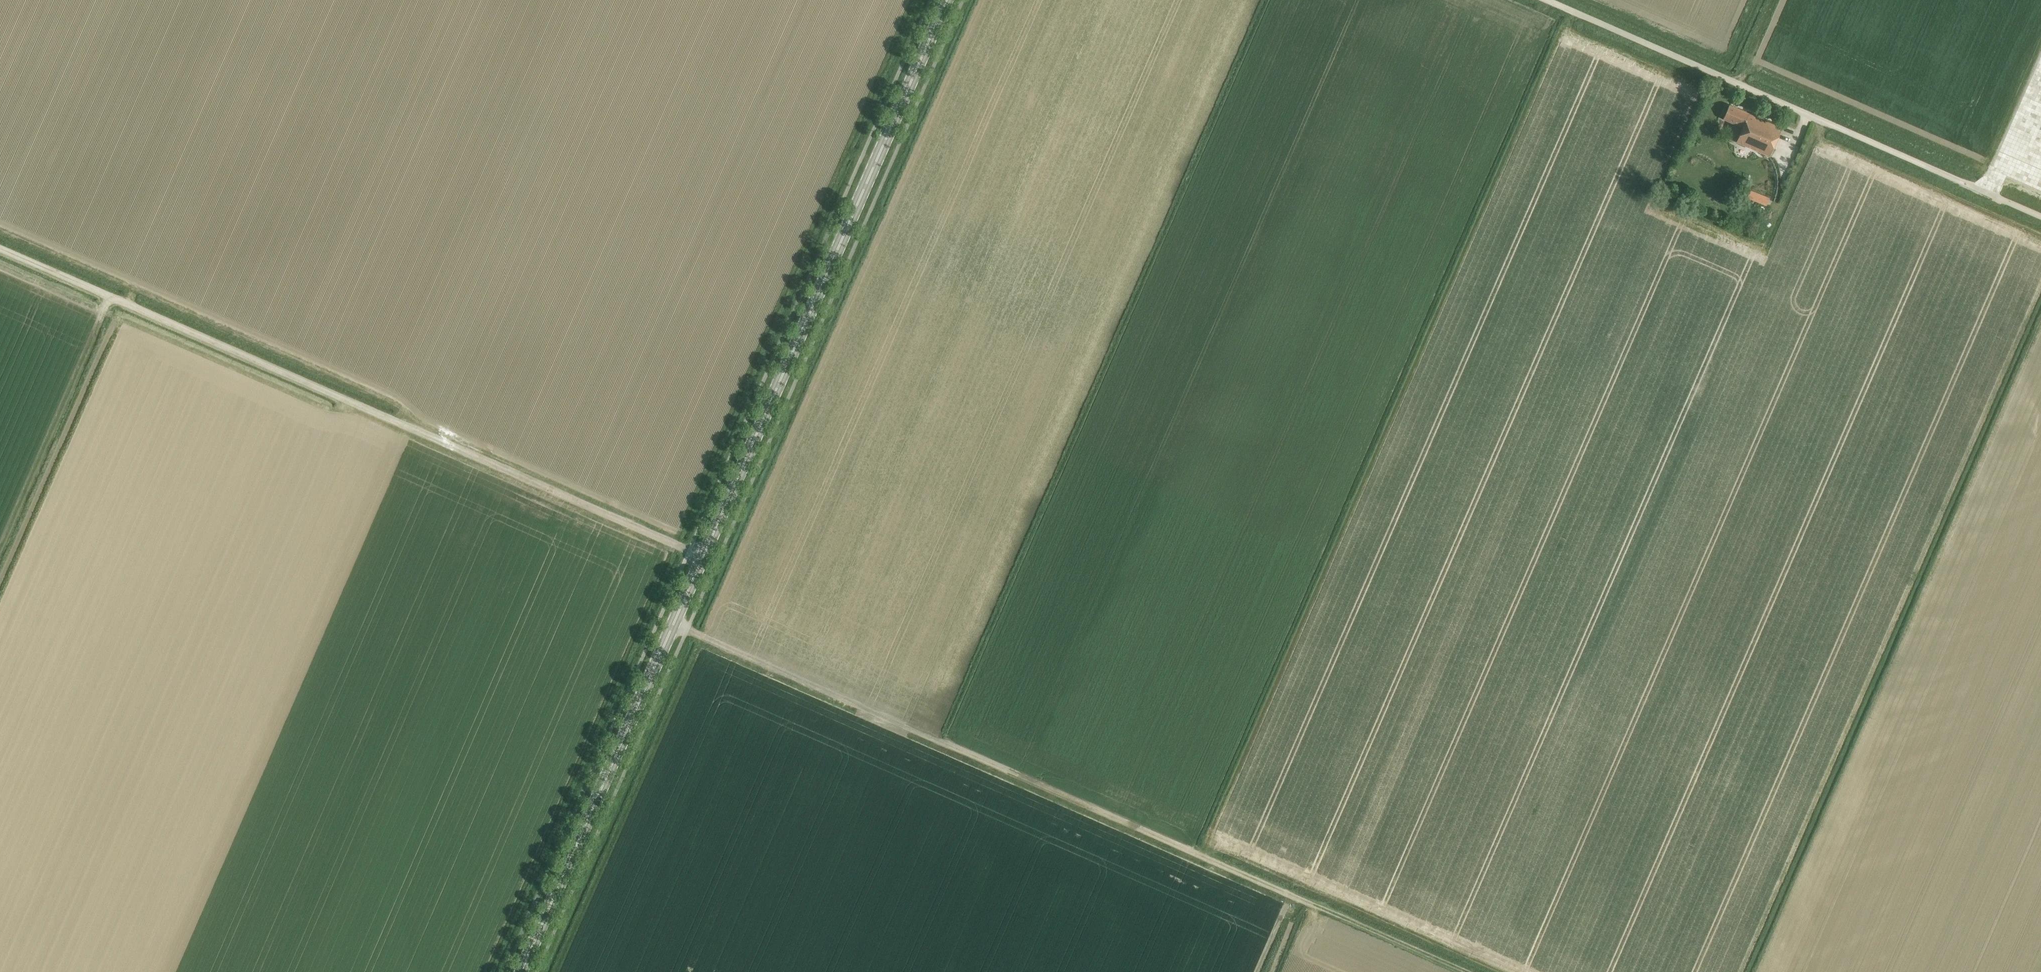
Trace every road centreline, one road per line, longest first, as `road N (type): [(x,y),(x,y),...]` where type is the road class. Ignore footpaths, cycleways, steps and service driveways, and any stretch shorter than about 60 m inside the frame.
road 1 (secondary): [(520,971),(946,0)]
road 2 (unclassified): [(2040,217),(1544,0)]

